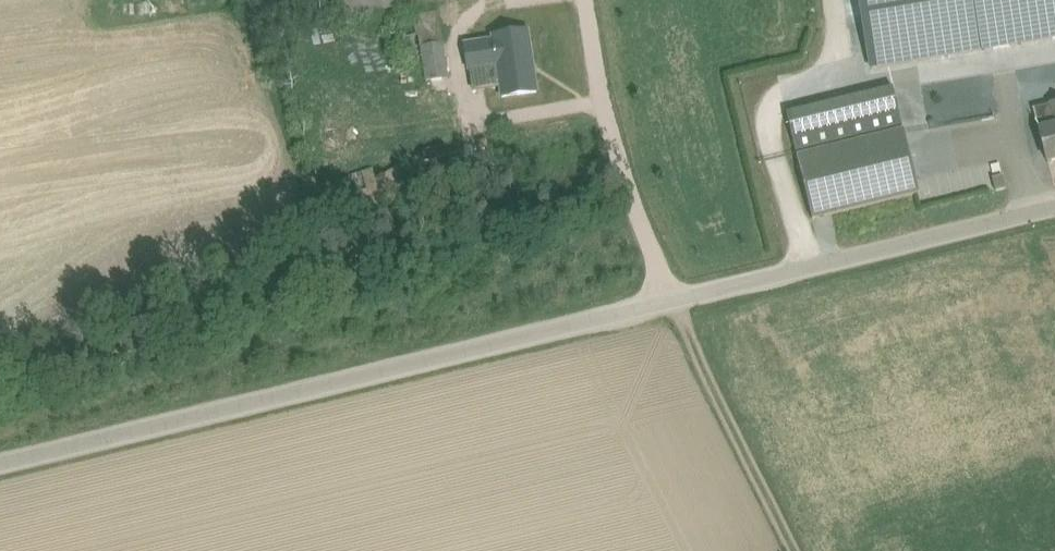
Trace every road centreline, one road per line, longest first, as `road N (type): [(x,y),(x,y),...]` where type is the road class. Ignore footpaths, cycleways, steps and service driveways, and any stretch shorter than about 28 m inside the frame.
road 1 (unclassified): [(0,464),(1054,206)]
road 2 (track): [(591,0),(616,139),(672,300)]
road 3 (track): [(791,550),(672,300)]

